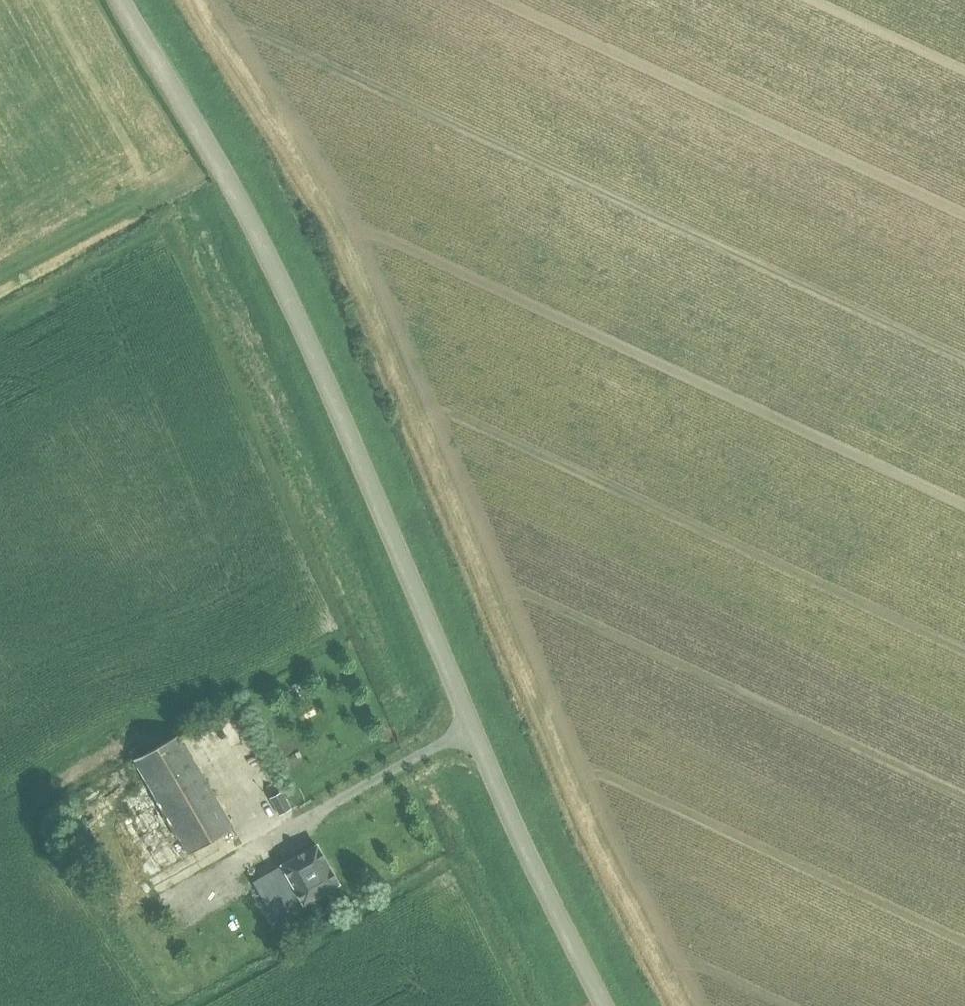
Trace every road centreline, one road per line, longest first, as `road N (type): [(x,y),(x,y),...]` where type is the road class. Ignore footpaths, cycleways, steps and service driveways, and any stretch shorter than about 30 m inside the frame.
road 1 (unclassified): [(605,1005),(471,725),(260,240),(127,0)]

